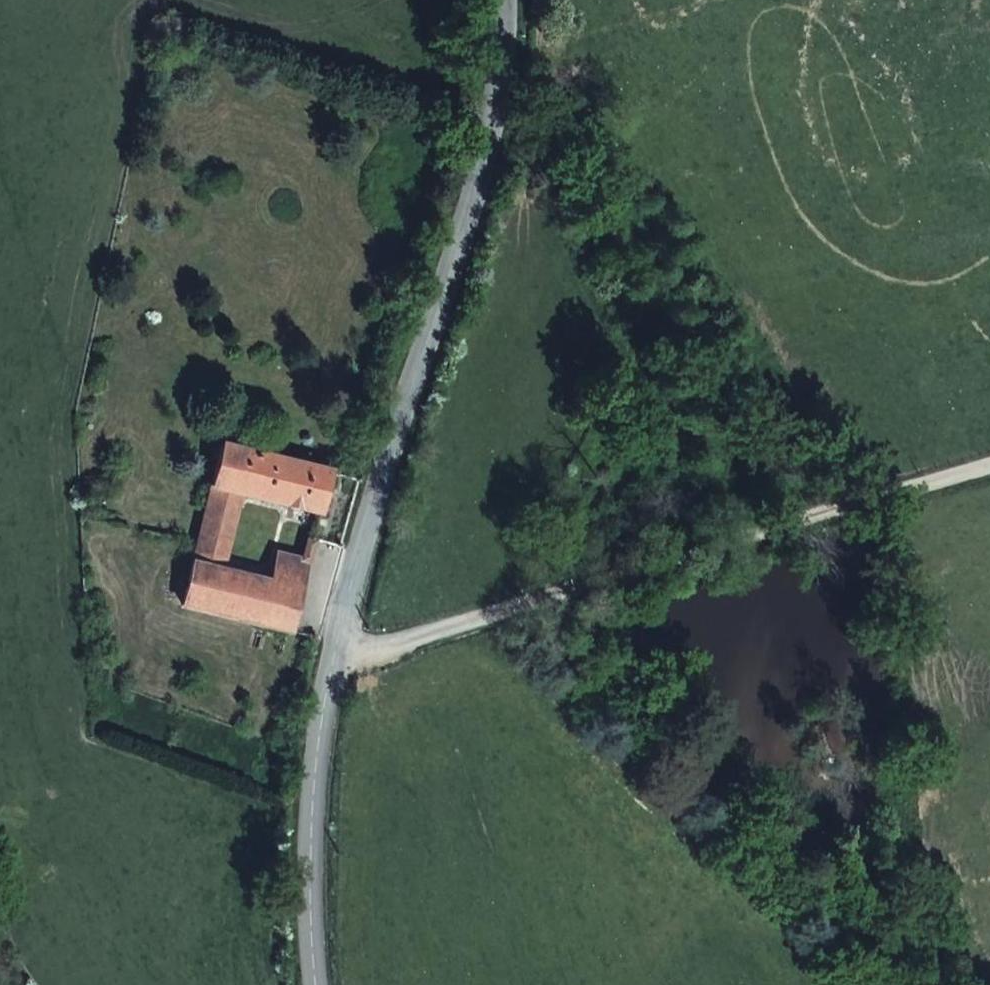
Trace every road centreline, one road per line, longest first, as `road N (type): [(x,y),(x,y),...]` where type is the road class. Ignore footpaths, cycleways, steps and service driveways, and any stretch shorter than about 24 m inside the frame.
road 1 (secondary): [(513,0),(494,153),(412,392),(346,615),(321,740),(311,854),(320,984)]

